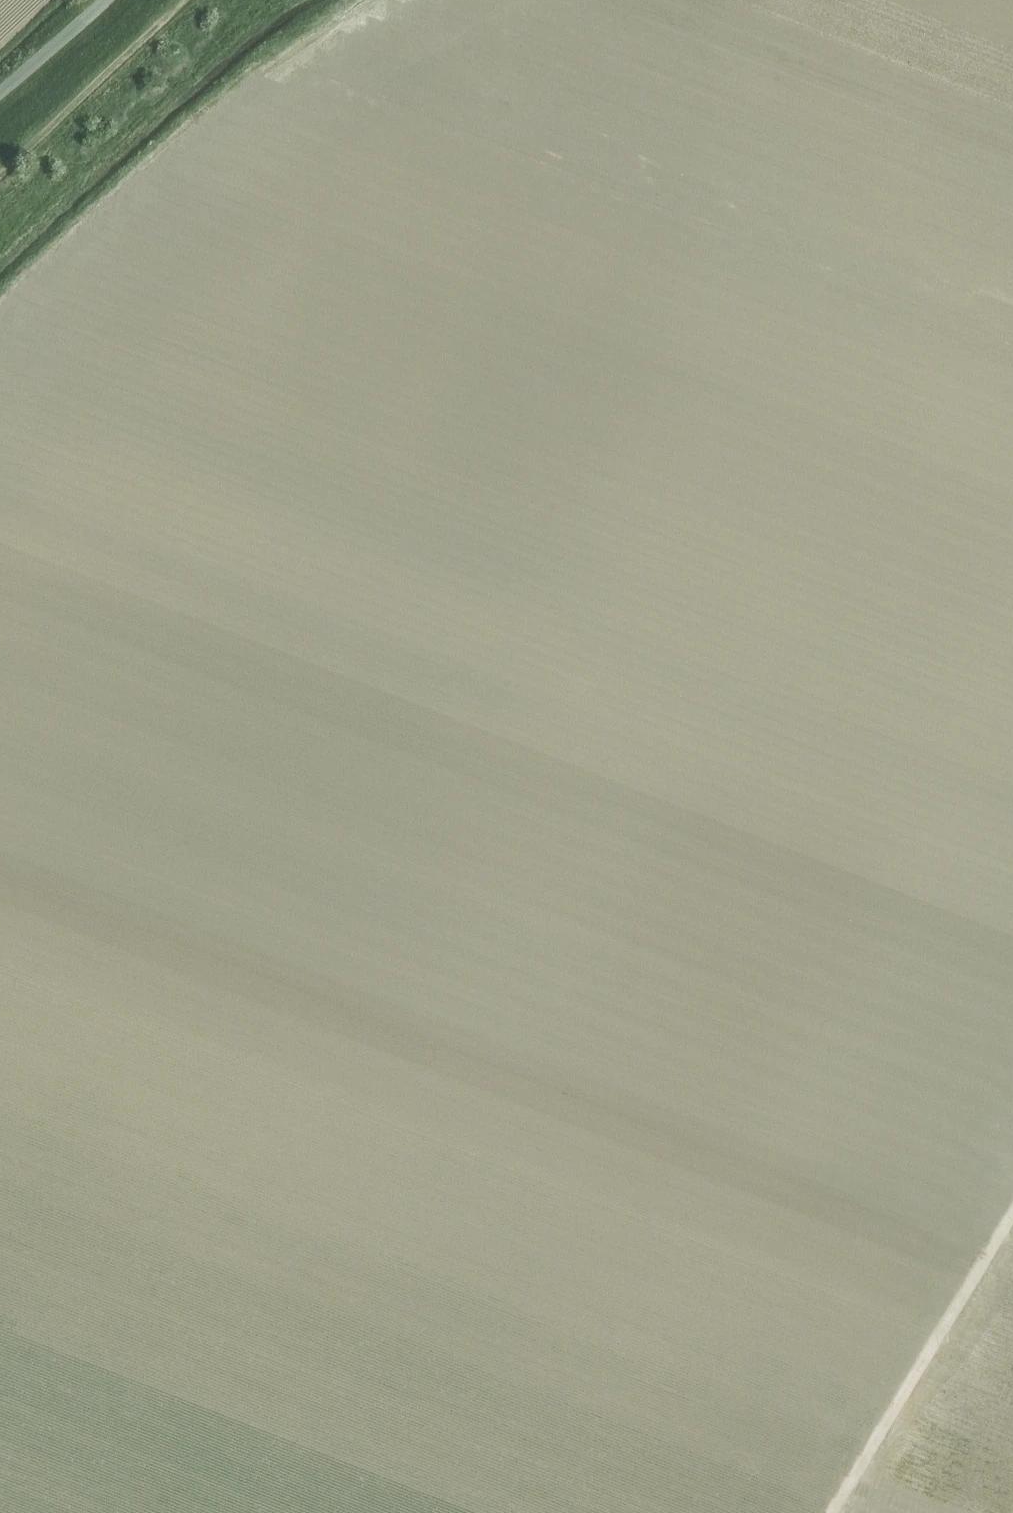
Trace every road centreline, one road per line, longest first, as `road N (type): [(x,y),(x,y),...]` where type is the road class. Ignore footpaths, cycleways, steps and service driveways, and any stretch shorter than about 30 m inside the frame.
road 1 (track): [(831,1512),(1012,1210)]
road 2 (unclassified): [(0,91),(103,0)]

